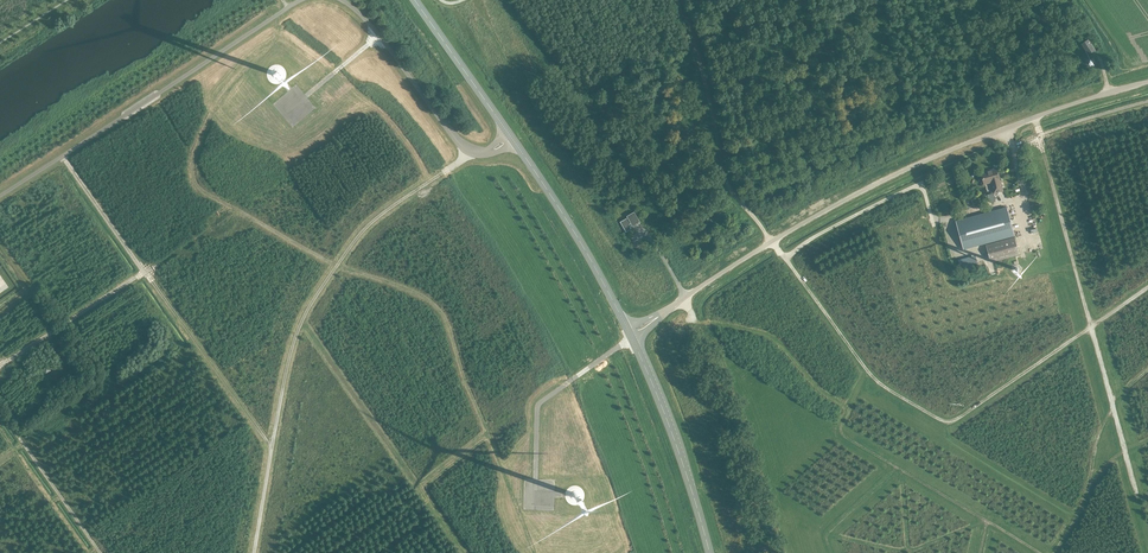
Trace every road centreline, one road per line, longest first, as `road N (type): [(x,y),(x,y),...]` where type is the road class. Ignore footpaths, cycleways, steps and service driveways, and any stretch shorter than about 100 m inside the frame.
road 1 (track): [(1147,287),(952,417),(932,418),(873,384),(736,196),(685,0)]
road 2 (unclassified): [(631,335),(842,202),(1009,128),(1147,82)]
road 3 (track): [(468,153),(366,226),(306,319),(279,413),(254,552)]
road 4 (track): [(1035,119),(1141,505)]
road 5 (tertiary): [(631,335),(576,236),(414,0)]
road 6 (tertiary): [(710,552),(631,335)]
road 7 (track): [(100,552),(0,411)]
road 8 (track): [(1014,146),(1147,102)]
road 9 (track): [(977,126),(966,0)]
road 10 (track): [(686,298),(704,318),(763,334),(793,356)]

